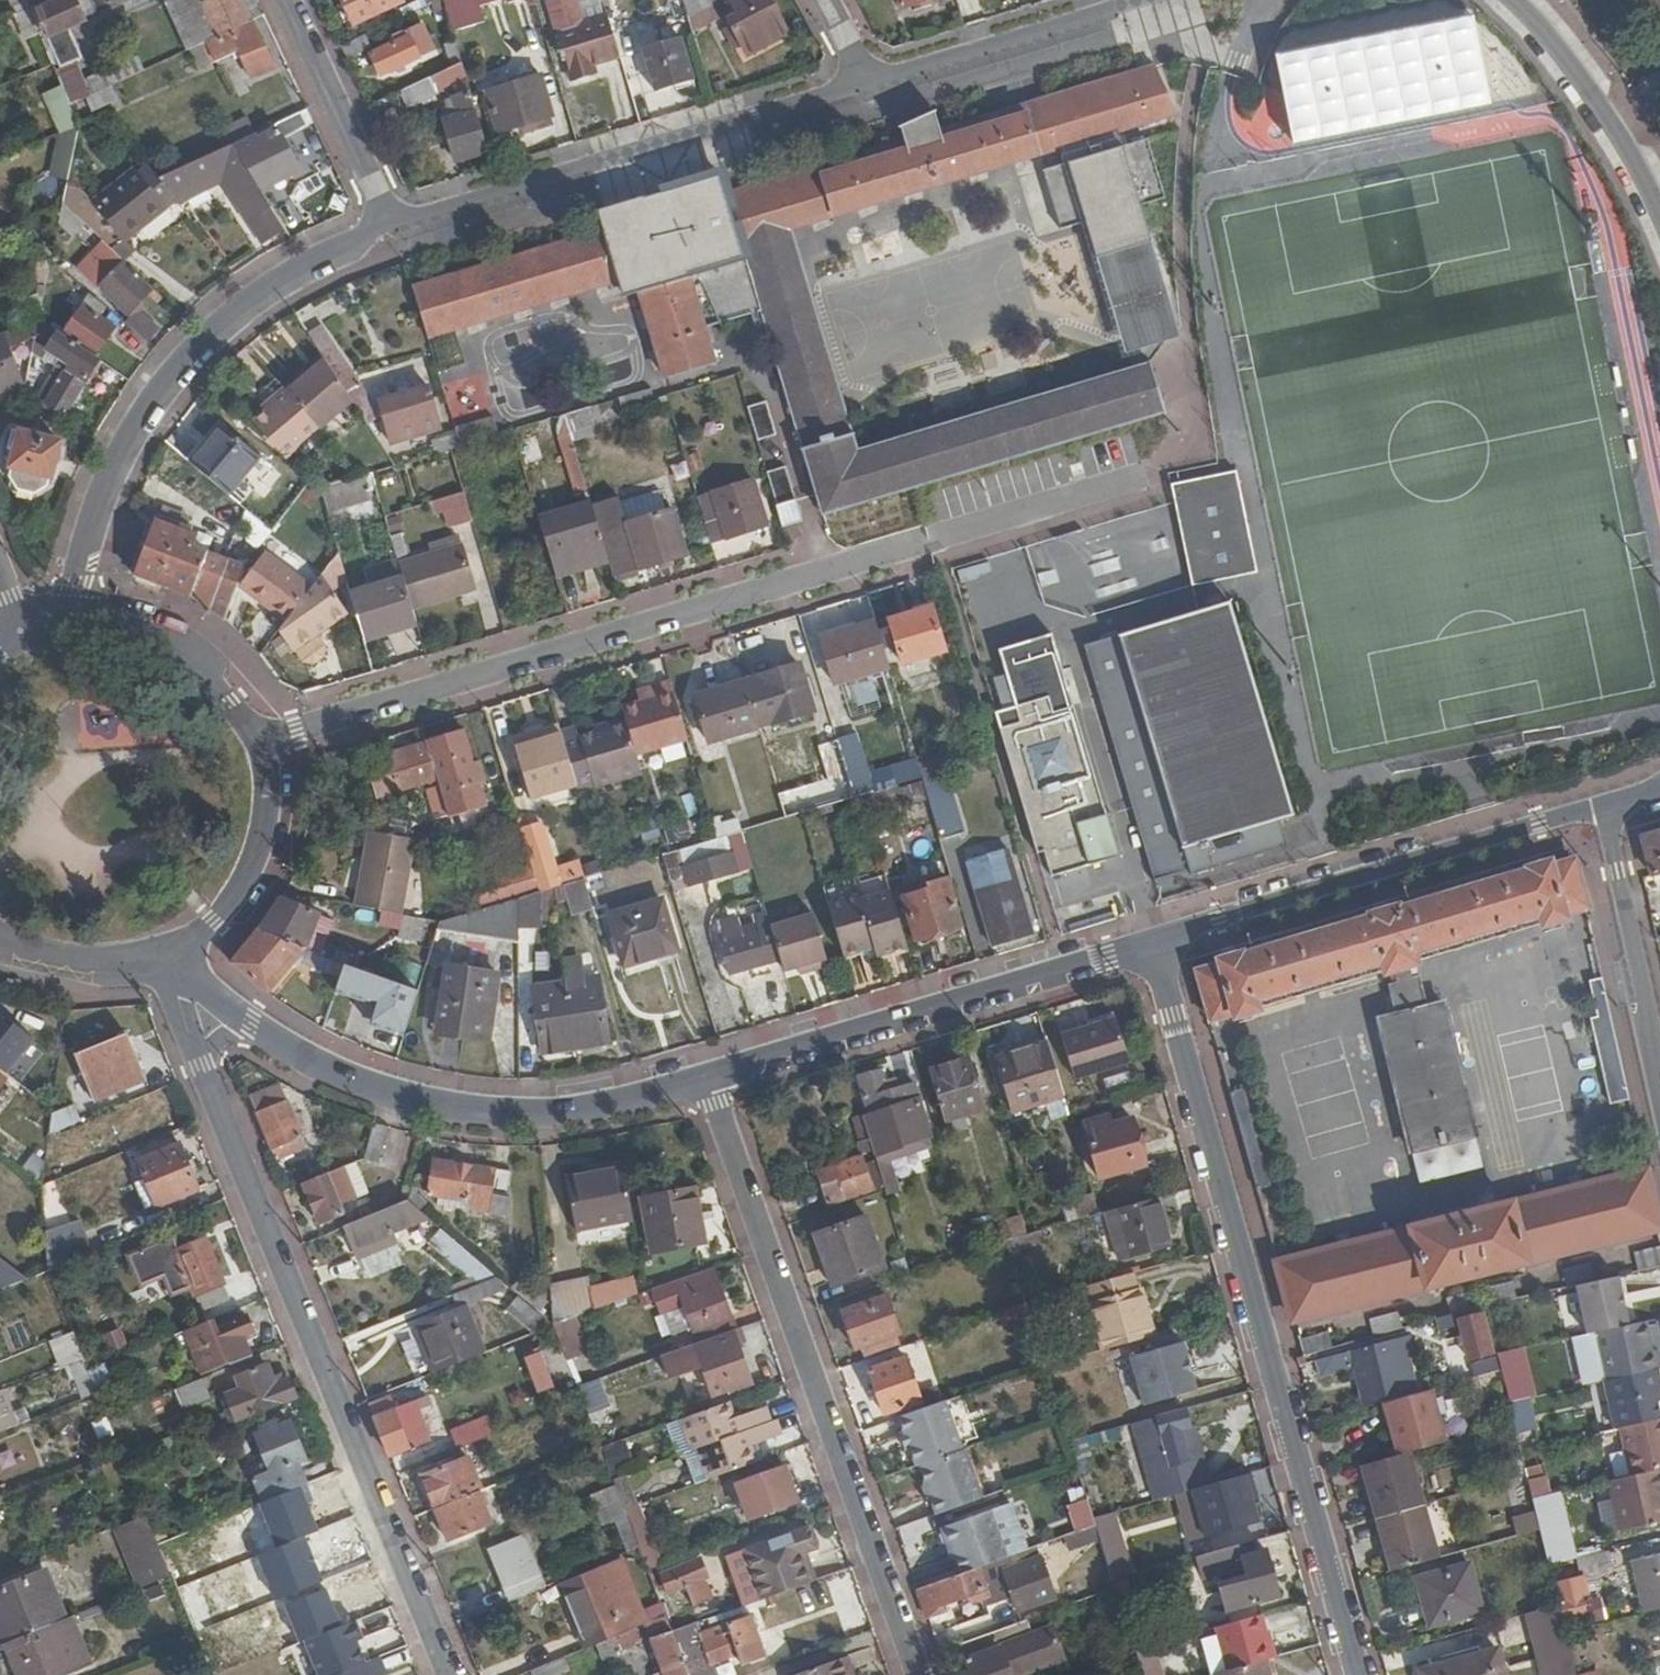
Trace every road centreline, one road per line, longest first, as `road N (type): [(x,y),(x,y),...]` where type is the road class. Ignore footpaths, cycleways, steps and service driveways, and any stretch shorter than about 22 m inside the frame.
road 1 (residential): [(258,740),(1136,477)]
road 2 (residential): [(1153,943),(1359,1674)]
road 3 (residential): [(196,1060),(448,1674)]
road 4 (residential): [(710,1082),(920,1674)]
road 5 (residential): [(399,233),(274,289),(215,330),(143,412),(102,493),(66,619)]
road 6 (residential): [(241,1019),(318,1069),(401,1099),(484,1115),(563,1114),(710,1082)]
road 7 (residential): [(870,84),(399,233)]
road 8 (residential): [(1153,943),(1606,808)]
road 9 (residential): [(710,1082),(1153,943)]
road 10 (residential): [(1148,0),(870,84)]
road 11 (residential): [(1659,1065),(1606,808)]
road 12 (residential): [(1659,213),(1550,38),(1510,0)]
road 13 (residential): [(289,0),(399,233)]
road 14 (residential): [(170,951),(214,919),(243,881),(261,836),(266,788),(258,740)]
road 15 (residential): [(258,740),(236,696),(204,660),(162,633),(115,620),(66,619)]
road 16 (residential): [(0,945),(58,968),(143,962)]

